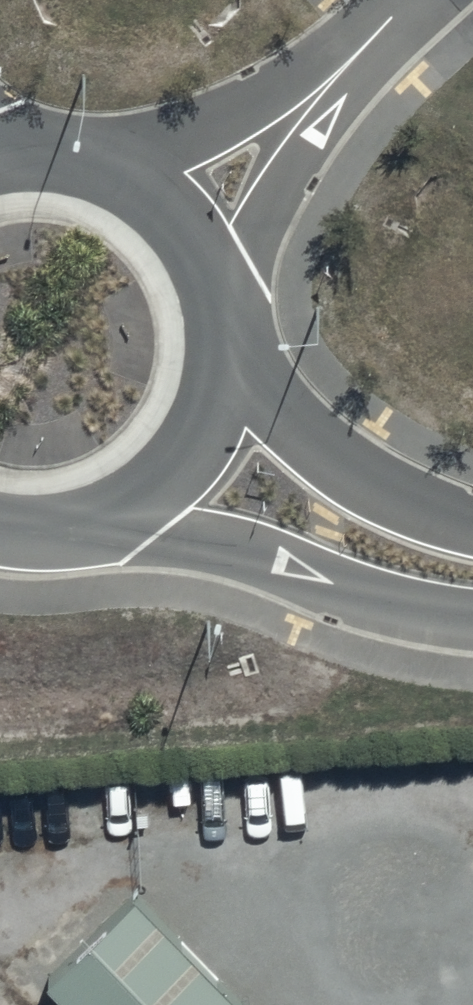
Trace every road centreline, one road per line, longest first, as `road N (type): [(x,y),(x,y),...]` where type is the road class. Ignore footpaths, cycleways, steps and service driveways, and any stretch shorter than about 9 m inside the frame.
road 1 (tertiary): [(472,618),(406,609),(199,544),(98,533)]
road 2 (tertiary): [(0,157),(54,155),(110,170),(182,222),(220,295),(227,352)]
road 3 (tertiary): [(227,352),(308,442),(395,497),(472,526)]
road 4 (tertiary): [(227,352),(217,410),(191,463),(150,505),(98,533)]

